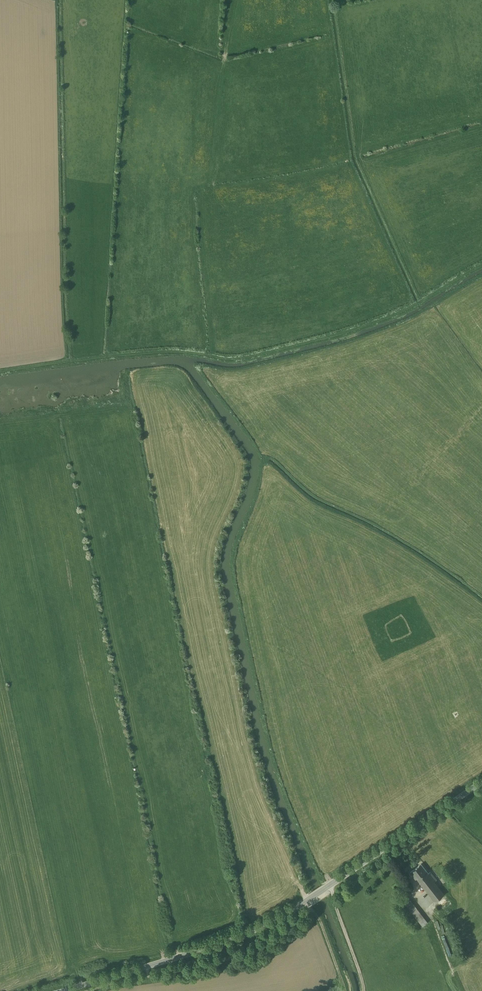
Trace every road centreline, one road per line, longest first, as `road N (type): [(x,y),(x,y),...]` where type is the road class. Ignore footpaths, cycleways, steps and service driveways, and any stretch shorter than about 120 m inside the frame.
road 1 (tertiary): [(62,990),(245,935),(481,783)]
road 2 (track): [(388,846),(430,911),(461,990)]

